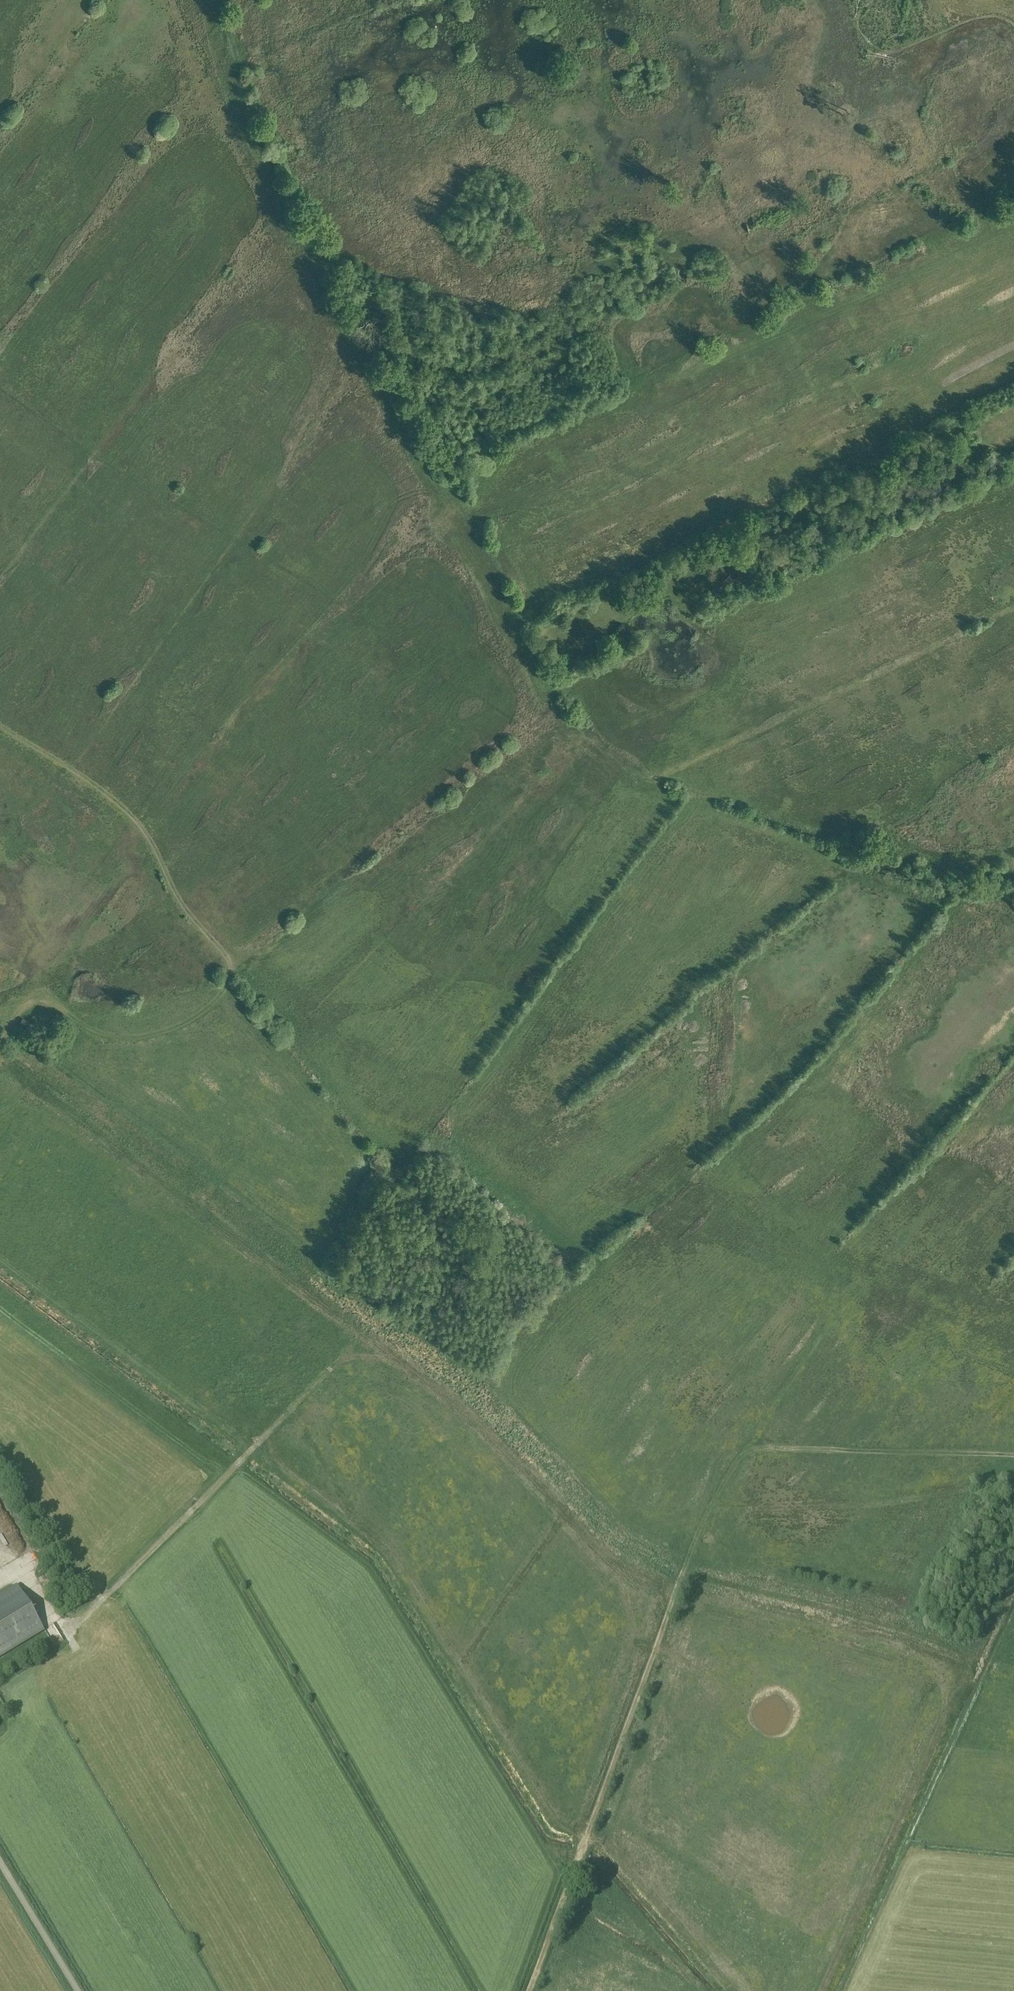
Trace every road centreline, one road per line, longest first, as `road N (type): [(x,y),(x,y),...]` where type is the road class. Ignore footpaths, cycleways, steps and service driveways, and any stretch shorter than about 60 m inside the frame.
road 1 (track): [(7,1031),(488,1389),(627,1534),(686,1563)]
road 2 (track): [(528,1990),(686,1563)]
road 3 (track): [(809,1449),(1013,1455)]
road 4 (track): [(809,1449),(756,1449),(741,1458),(686,1563)]
road 5 (unclassified): [(77,1990),(0,1864)]

